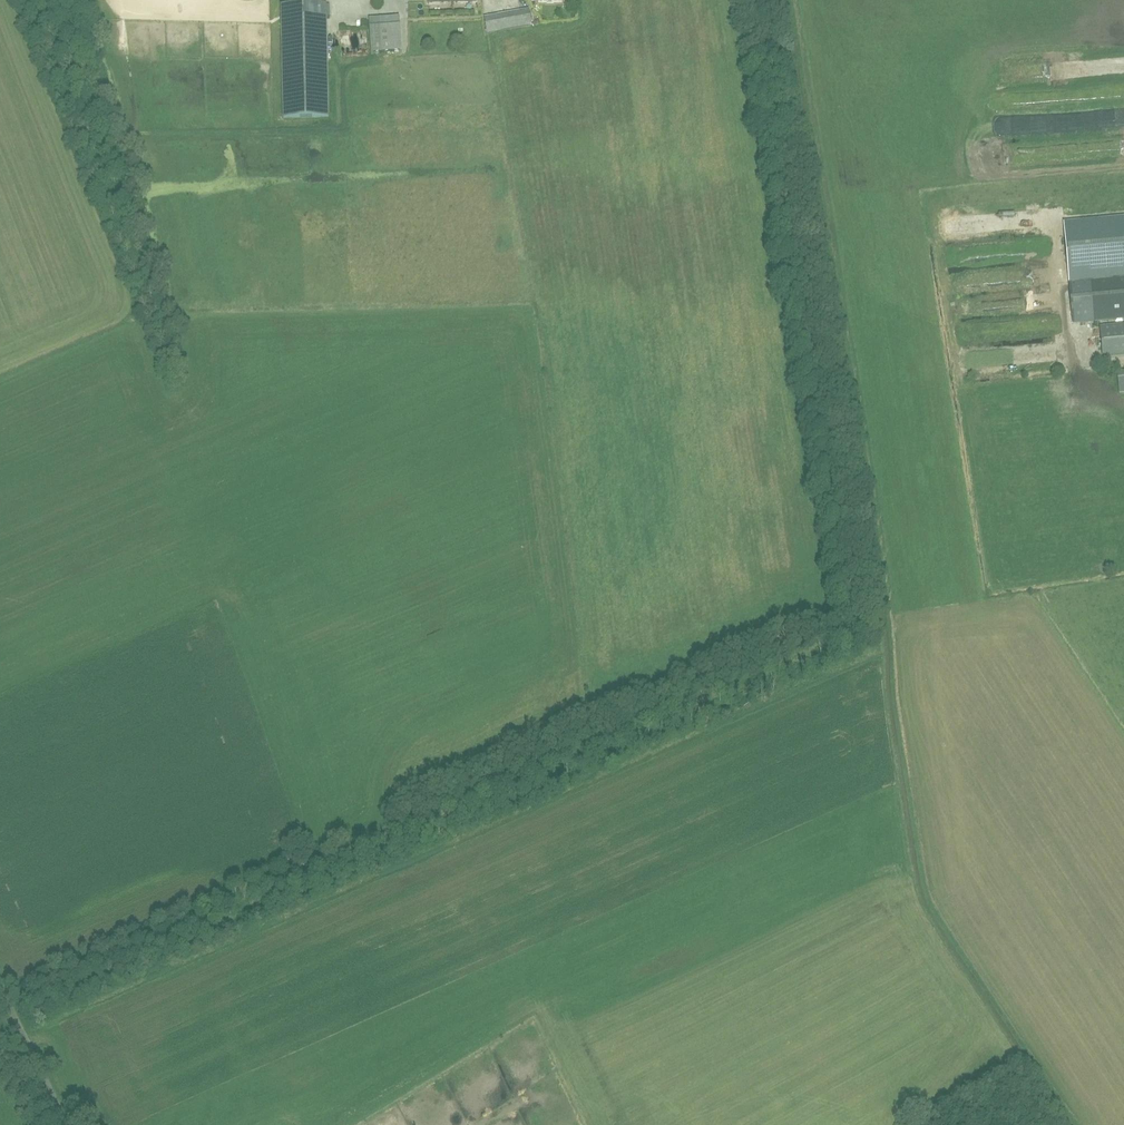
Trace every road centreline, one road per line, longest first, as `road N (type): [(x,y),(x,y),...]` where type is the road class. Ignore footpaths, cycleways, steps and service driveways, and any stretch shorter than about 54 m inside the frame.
road 1 (unclassified): [(66,1124),(0,988)]

